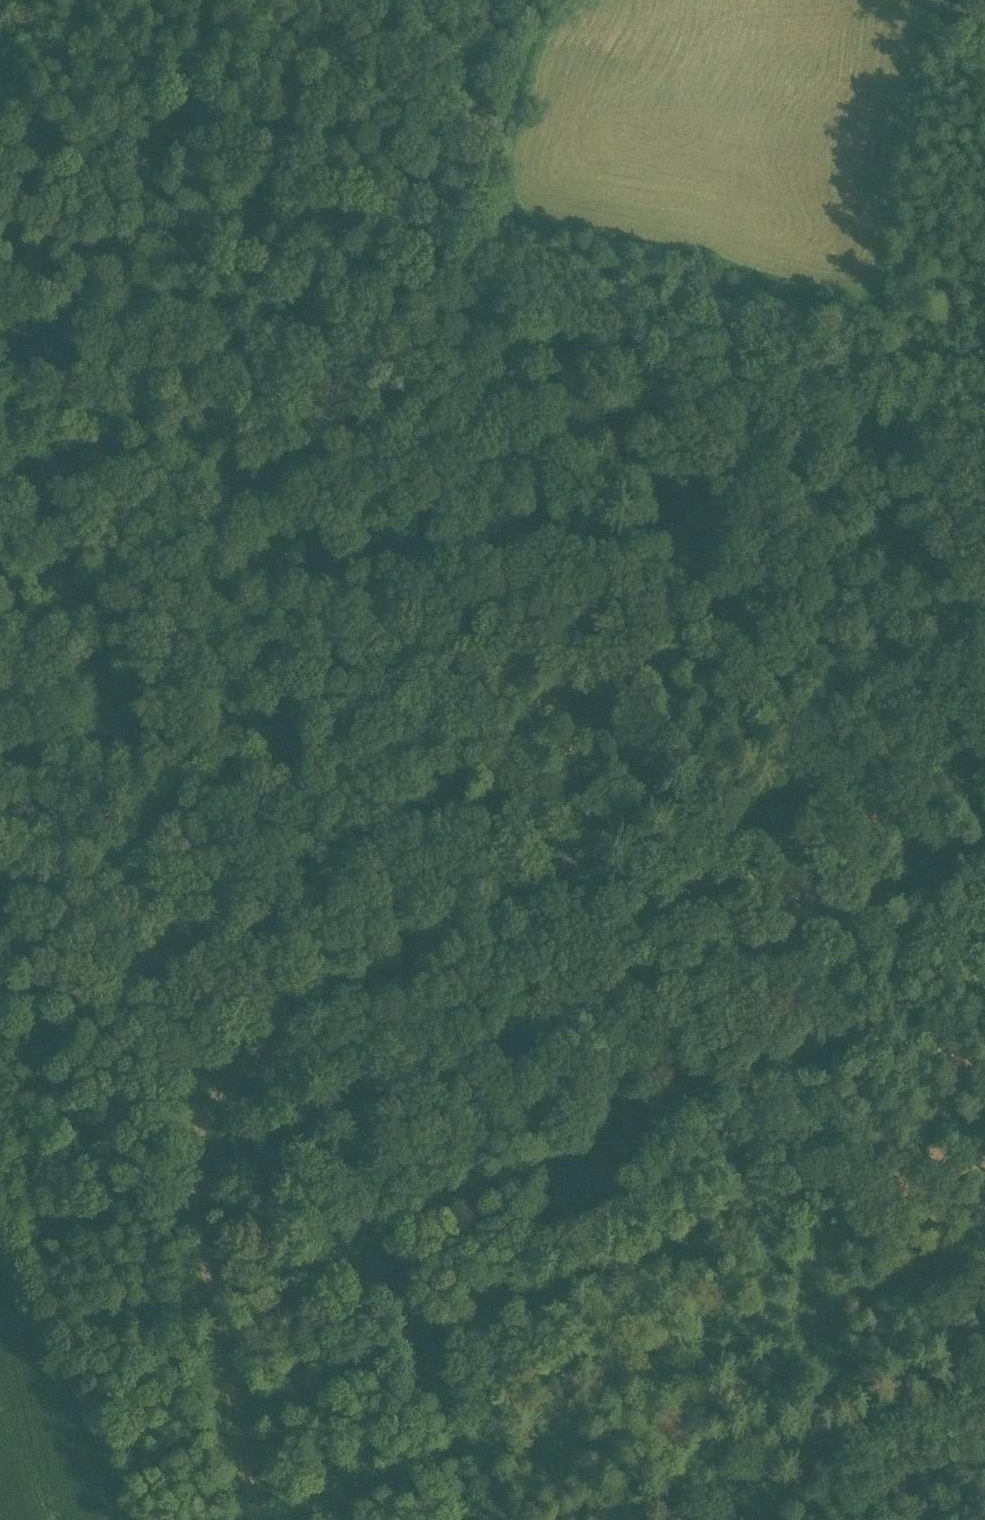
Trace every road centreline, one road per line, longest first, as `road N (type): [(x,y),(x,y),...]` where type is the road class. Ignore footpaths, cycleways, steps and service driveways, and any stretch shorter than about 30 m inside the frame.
road 1 (track): [(984,612),(553,865),(309,1022),(199,1127),(189,1197),(258,1519)]

